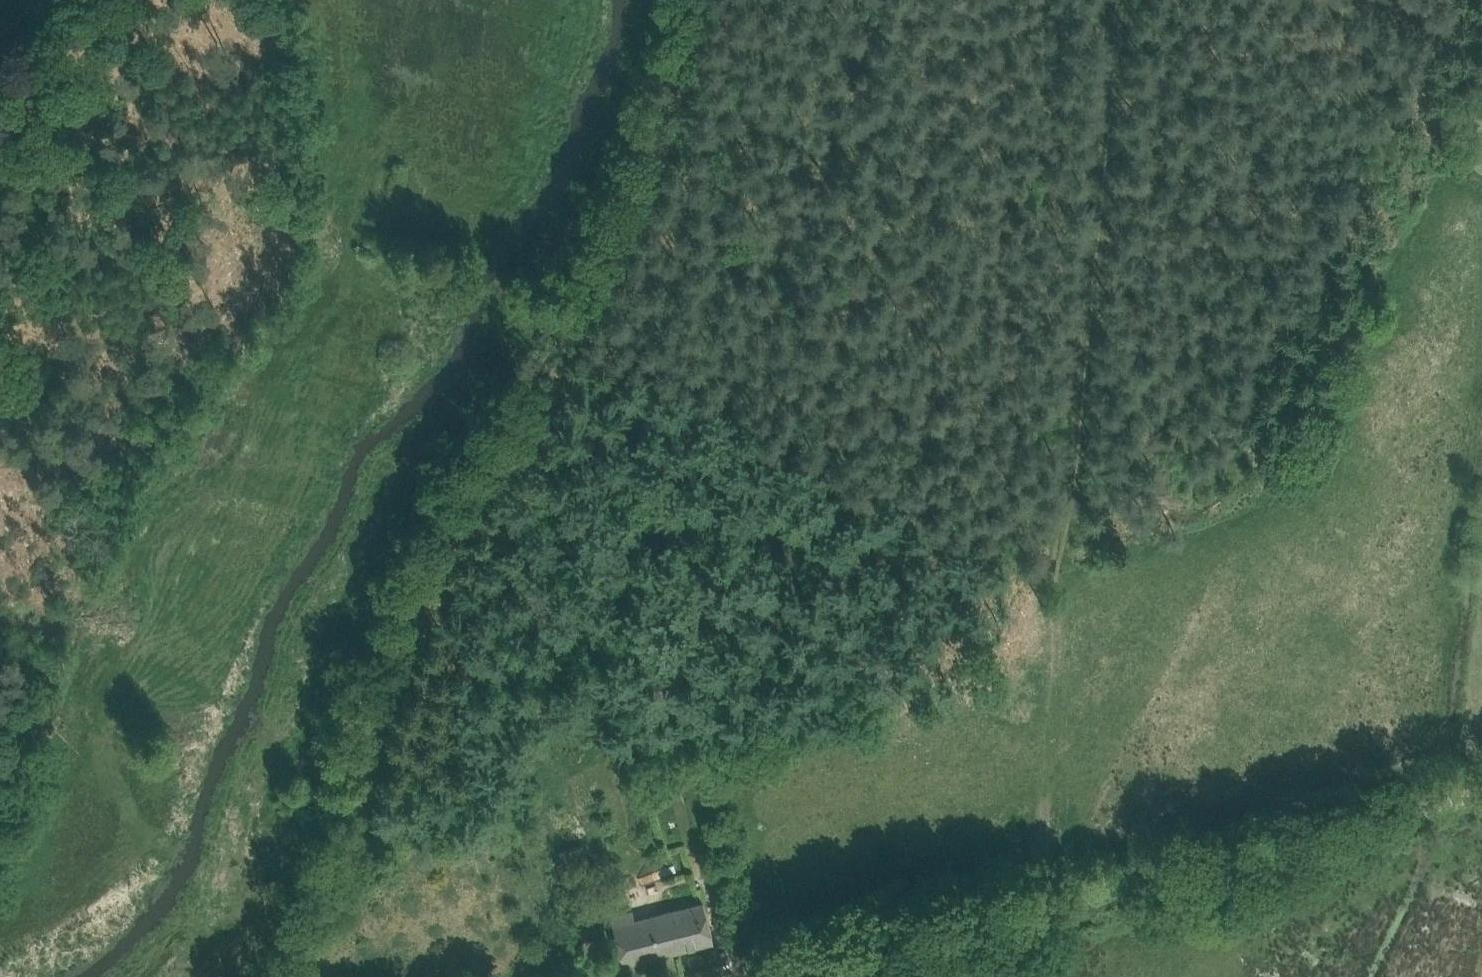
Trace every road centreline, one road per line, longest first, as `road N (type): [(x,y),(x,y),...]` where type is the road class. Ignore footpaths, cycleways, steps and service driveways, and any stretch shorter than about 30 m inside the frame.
road 1 (track): [(760,976),(1481,797)]

